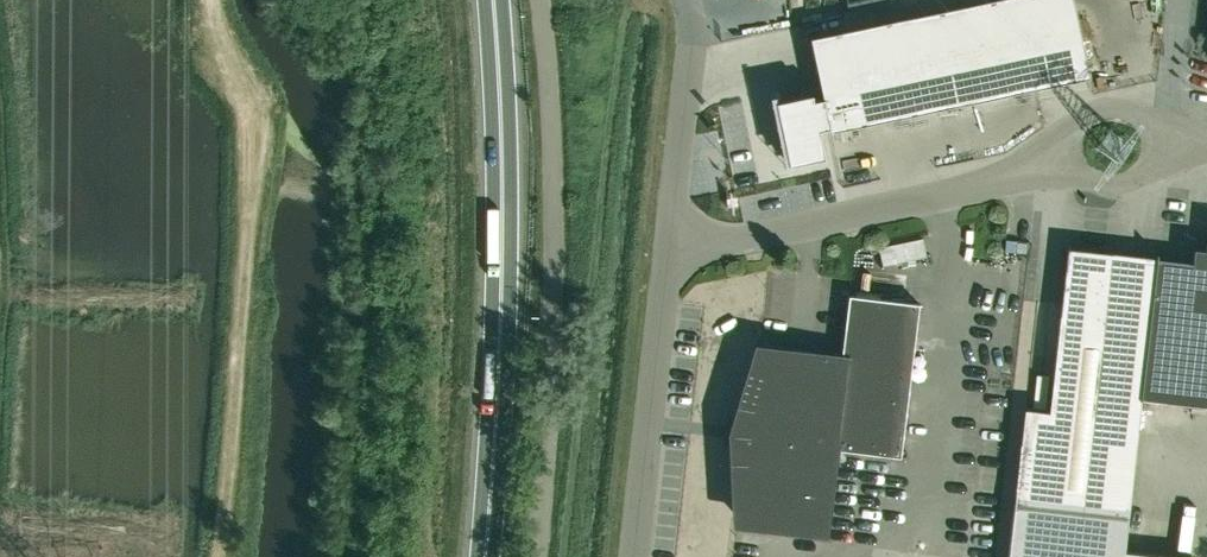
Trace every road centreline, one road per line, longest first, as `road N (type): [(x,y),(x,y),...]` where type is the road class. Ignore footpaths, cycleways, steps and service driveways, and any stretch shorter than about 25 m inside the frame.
road 1 (unclassified): [(538,556),(553,217),(540,0)]
road 2 (trunk): [(485,556),(503,204),(493,0)]
road 3 (unclassified): [(672,247),(1033,171)]
road 4 (unclassified): [(672,247),(634,556)]
road 5 (unclassified): [(684,0),(692,71),(672,247)]
road 6 (unclassified): [(1187,141),(1150,118),(1112,108),(1079,118),(1033,171)]
road 7 (unclassified): [(1033,171),(1111,187),(1141,179),(1187,141)]

